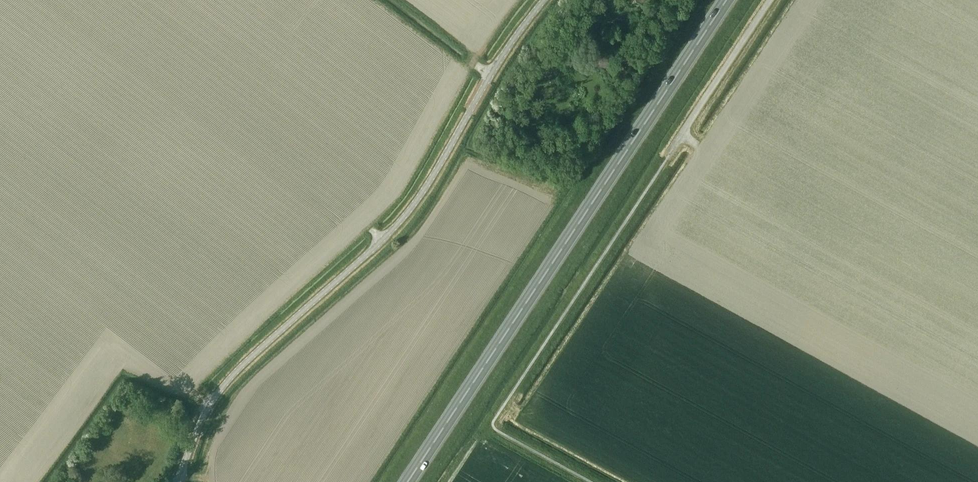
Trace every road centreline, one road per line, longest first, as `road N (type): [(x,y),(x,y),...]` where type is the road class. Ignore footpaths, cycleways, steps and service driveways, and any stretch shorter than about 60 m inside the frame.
road 1 (unclassified): [(177,481),(218,390),(363,261),(420,193),(537,0)]
road 2 (trunk): [(408,481),(726,0)]
road 3 (unclassified): [(668,156),(770,0)]

